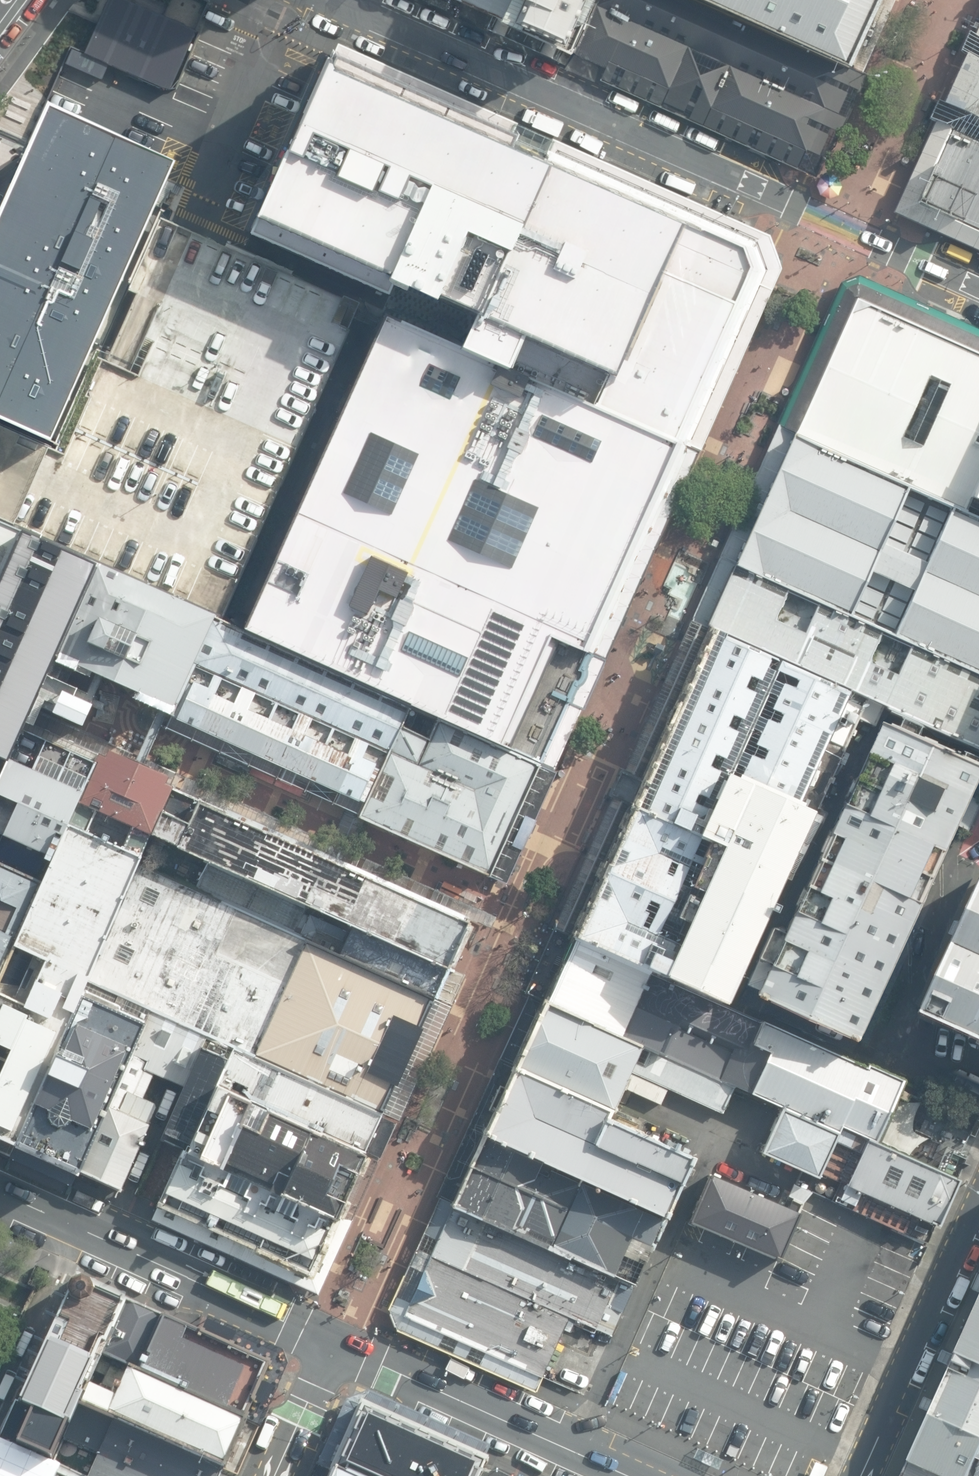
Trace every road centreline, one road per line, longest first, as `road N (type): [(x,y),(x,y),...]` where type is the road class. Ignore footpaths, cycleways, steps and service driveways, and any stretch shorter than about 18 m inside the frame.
road 1 (tertiary): [(978,288),(330,0)]
road 2 (secondary): [(0,1192),(332,1341)]
road 3 (secondary): [(332,1341),(623,1475)]
road 4 (residential): [(978,1208),(860,1475)]
road 5 (tertiary): [(272,1475),(332,1341)]

